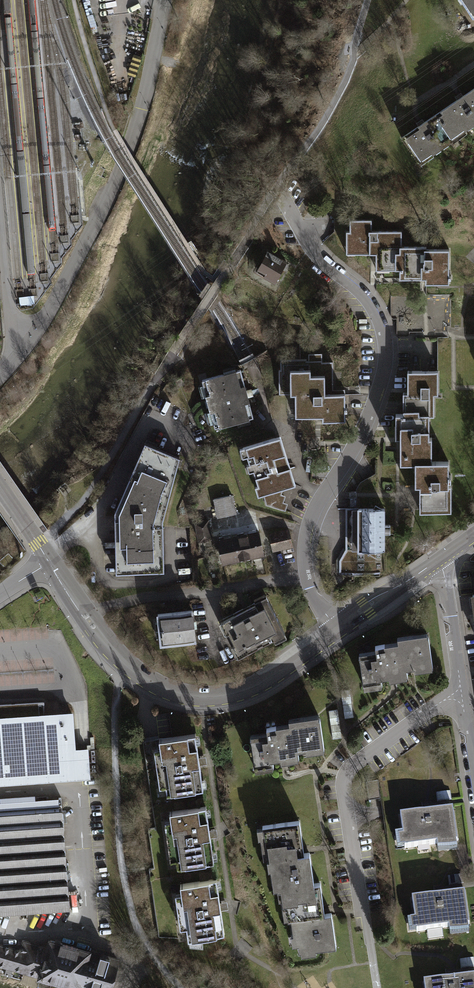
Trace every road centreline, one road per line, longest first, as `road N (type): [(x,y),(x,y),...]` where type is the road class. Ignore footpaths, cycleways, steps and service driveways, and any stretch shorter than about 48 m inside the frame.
road 1 (secondary): [(0,487),(101,636),(159,687),(202,697),(250,688),(338,630)]
road 2 (residential): [(302,230),(323,263),(362,294),(383,329),(387,357),(380,391),(306,533),(306,576)]
road 3 (unclassified): [(13,360),(42,325),(126,157),(163,0)]
road 4 (residential): [(462,685),(346,775),(364,910)]
road 5 (residential): [(0,211),(13,360)]
road 6 (residential): [(462,685),(437,562)]
road 7 (secondary): [(338,630),(437,562)]

